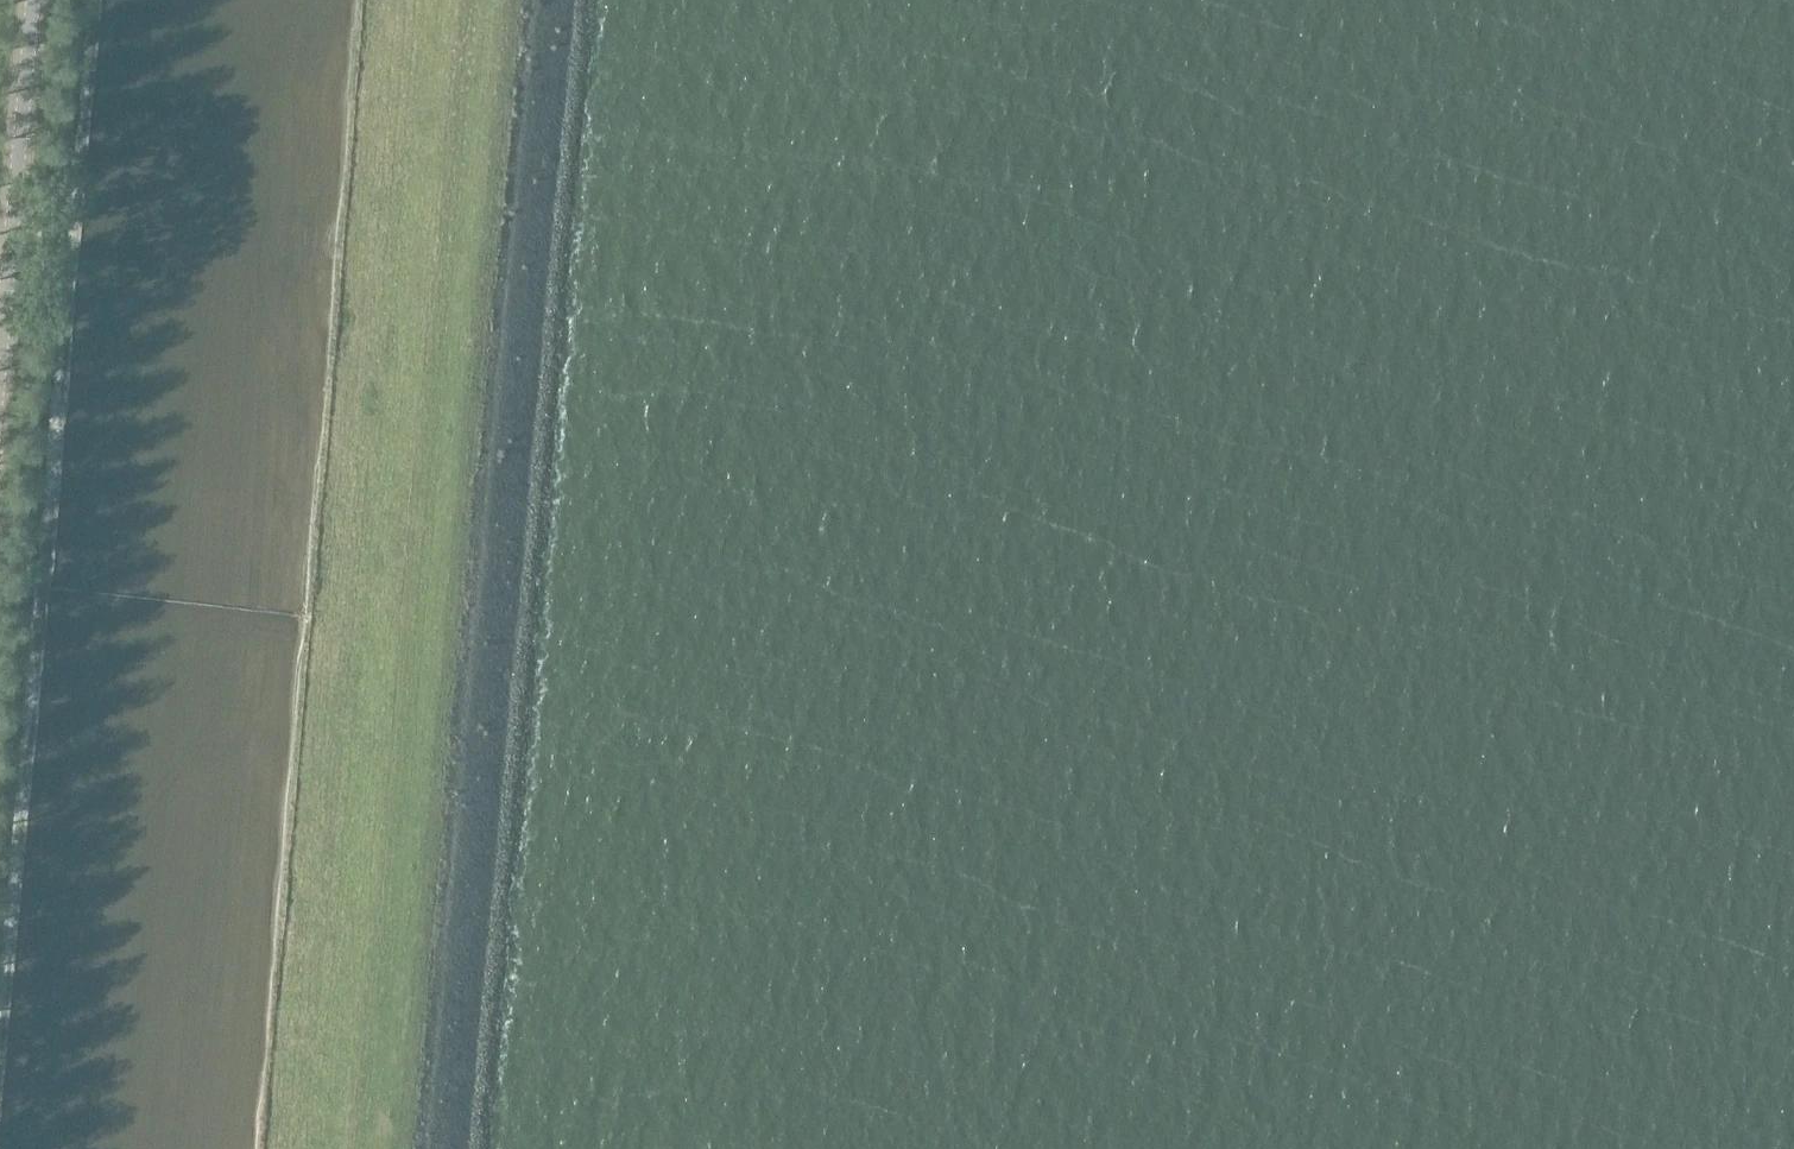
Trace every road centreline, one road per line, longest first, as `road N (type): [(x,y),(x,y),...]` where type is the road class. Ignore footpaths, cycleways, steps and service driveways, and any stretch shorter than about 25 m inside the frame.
road 1 (tertiary): [(0,359),(33,0)]

